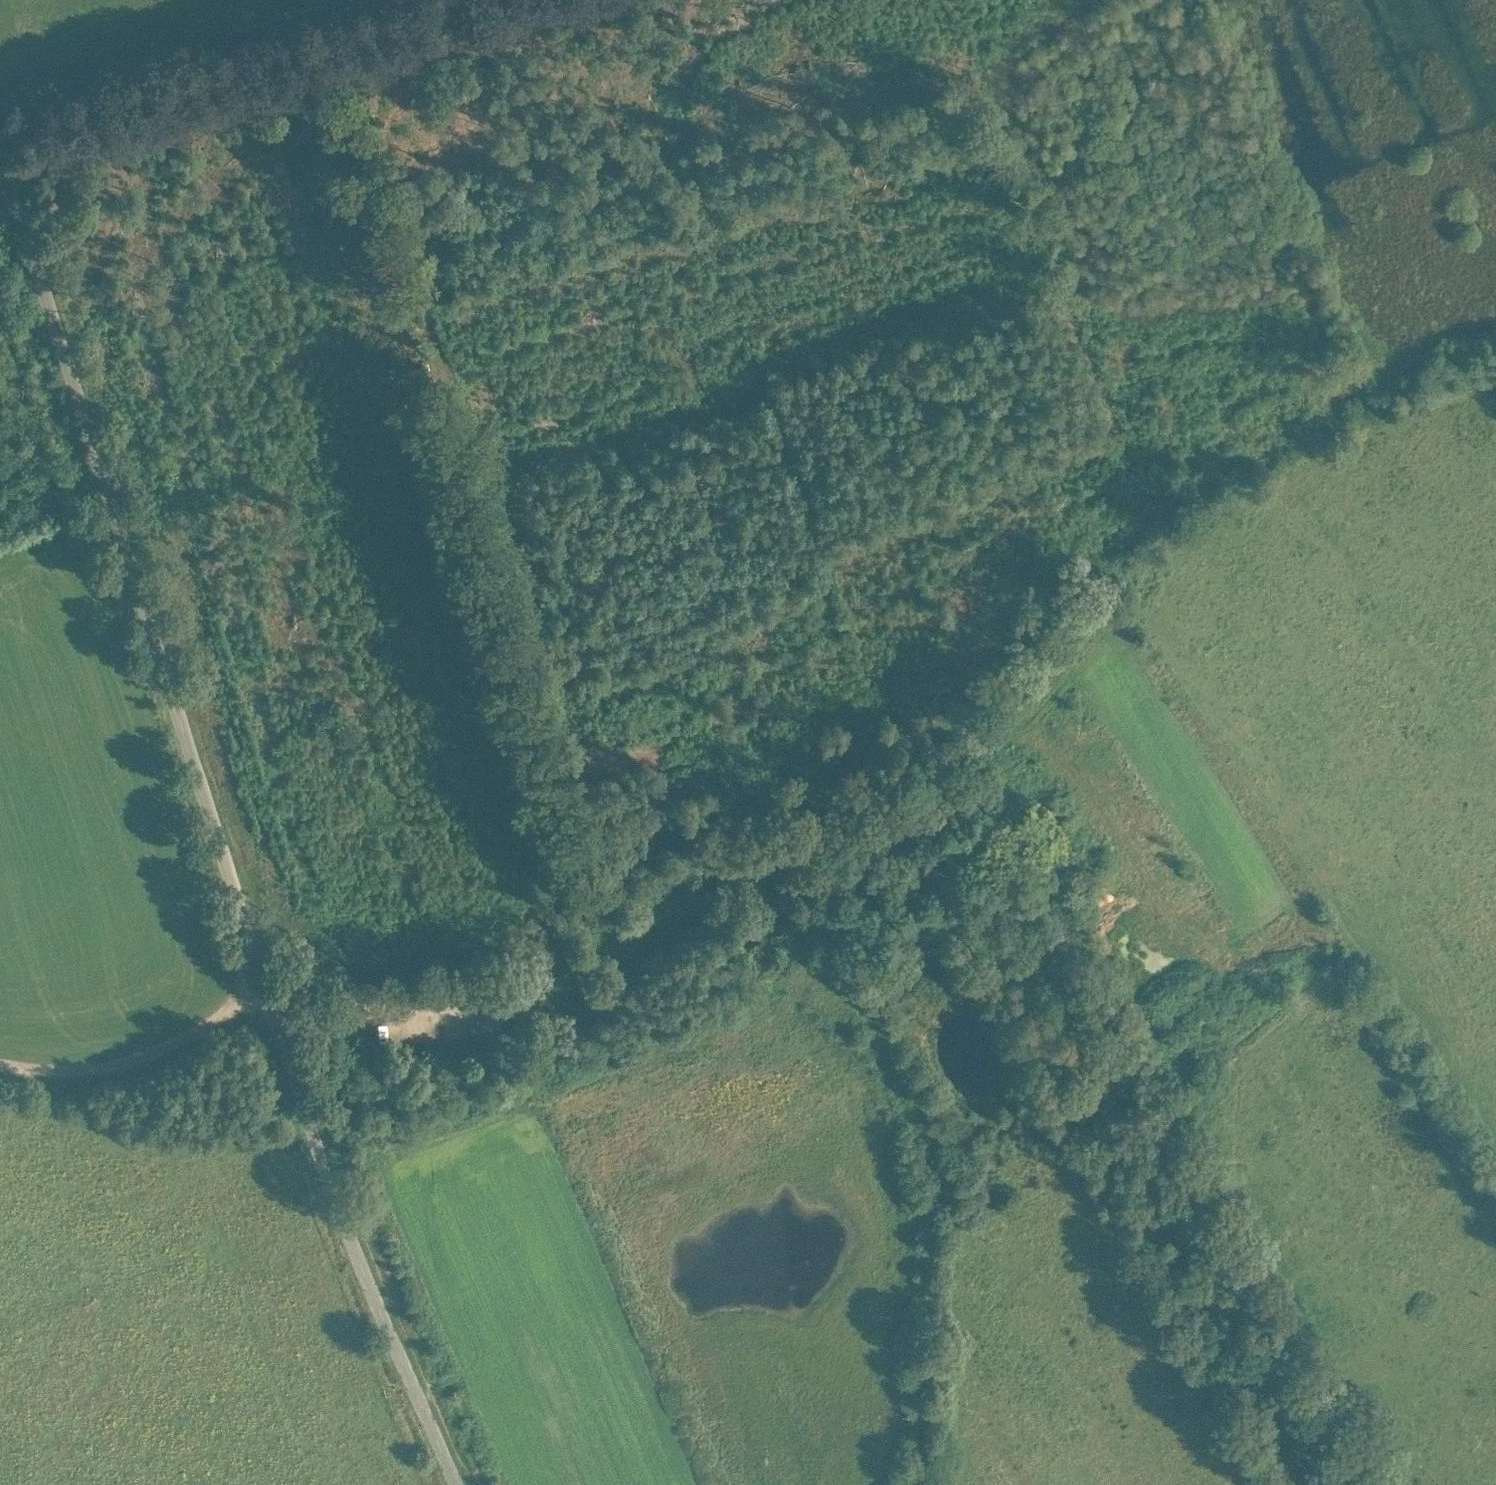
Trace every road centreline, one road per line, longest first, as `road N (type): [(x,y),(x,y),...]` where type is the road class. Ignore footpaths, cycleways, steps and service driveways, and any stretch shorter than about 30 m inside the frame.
road 1 (unclassified): [(457,1484),(321,1163),(0,159)]
road 2 (track): [(594,836),(333,33)]
road 3 (unclassified): [(0,130),(446,0)]
road 4 (track): [(268,994),(123,1062),(48,1073),(0,1068)]

